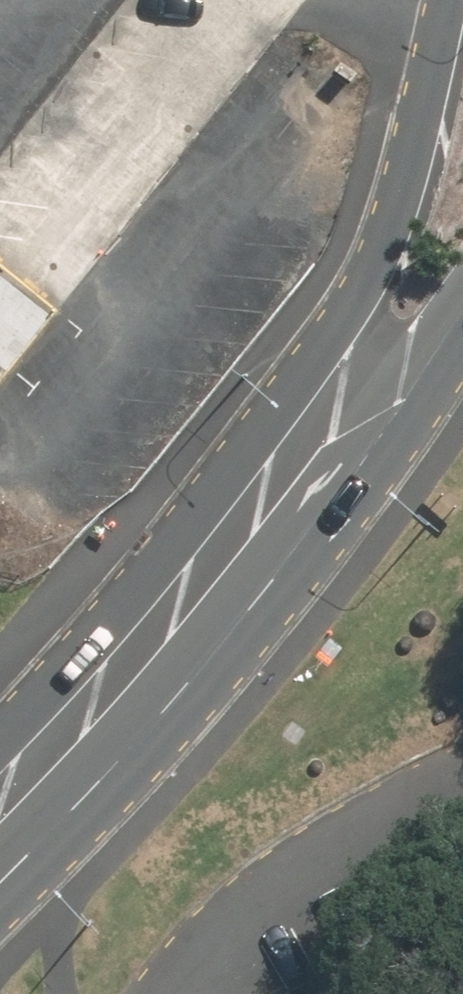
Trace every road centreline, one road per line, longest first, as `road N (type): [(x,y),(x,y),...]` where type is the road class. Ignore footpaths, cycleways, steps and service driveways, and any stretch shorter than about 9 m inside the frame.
road 1 (residential): [(0,736),(196,510),(355,300),(415,161),(448,0)]
road 2 (secondary): [(462,345),(69,823),(0,894)]

